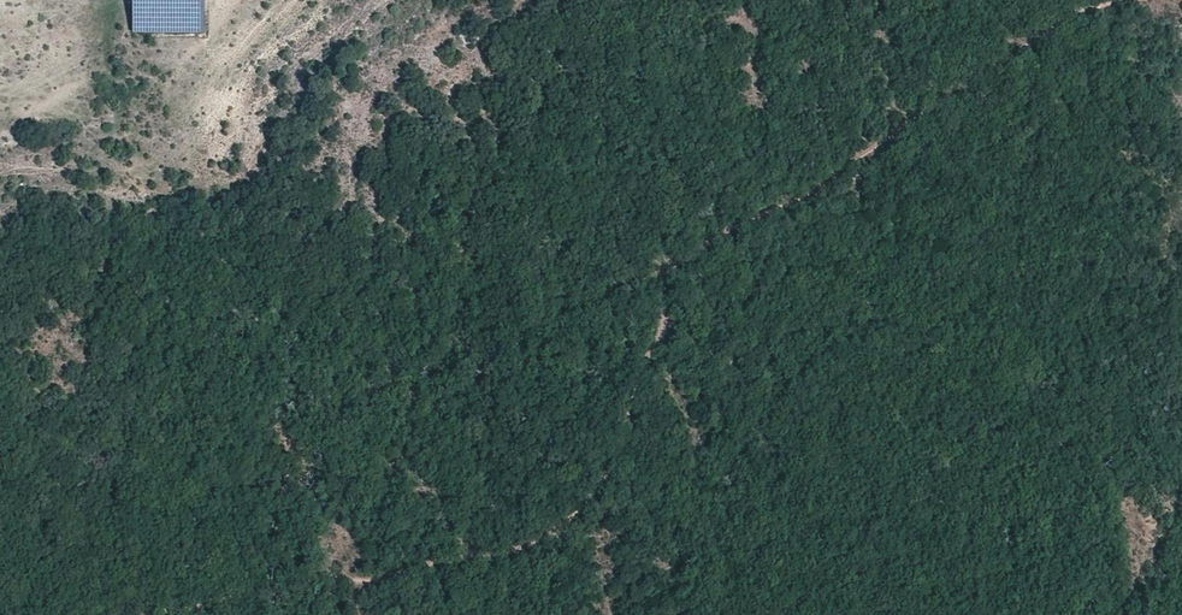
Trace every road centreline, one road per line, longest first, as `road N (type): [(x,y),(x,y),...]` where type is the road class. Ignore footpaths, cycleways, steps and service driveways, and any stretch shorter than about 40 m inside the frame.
road 1 (track): [(361,585),(164,614)]

